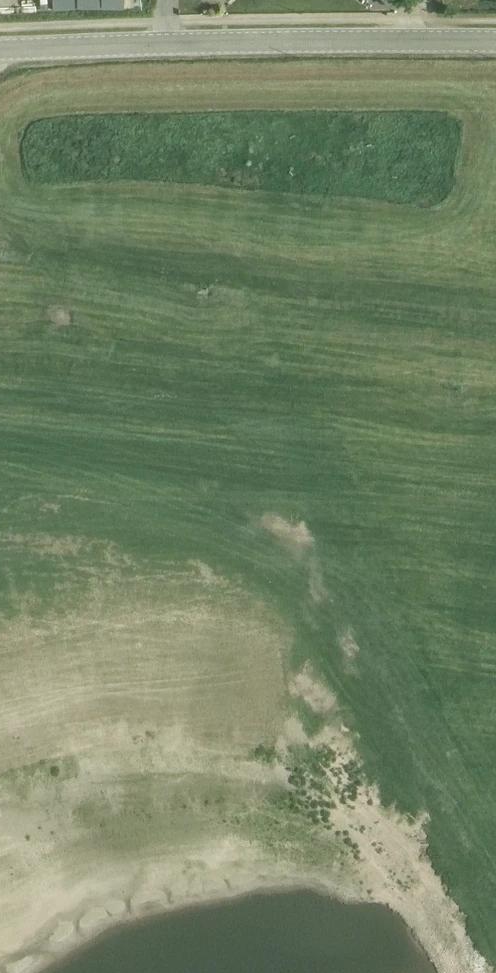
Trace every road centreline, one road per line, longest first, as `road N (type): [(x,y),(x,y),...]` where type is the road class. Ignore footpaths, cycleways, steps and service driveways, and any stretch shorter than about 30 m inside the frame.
road 1 (unclassified): [(0,52),(231,40),(495,41)]

